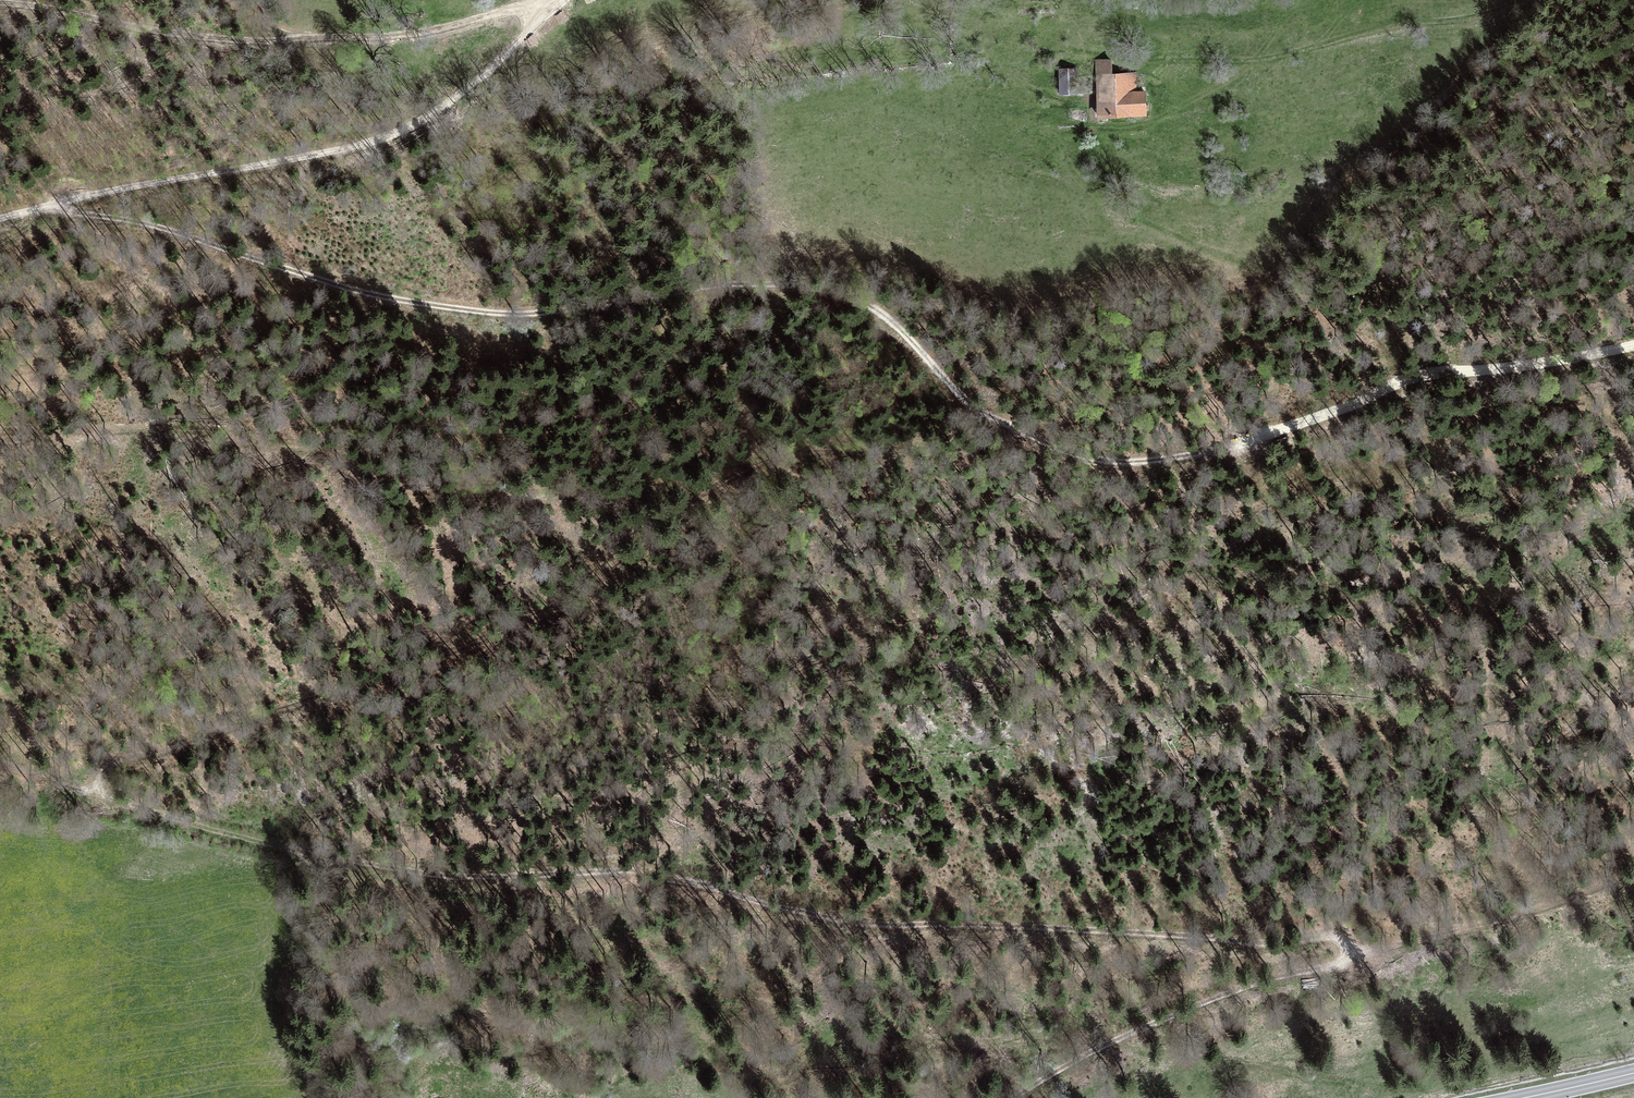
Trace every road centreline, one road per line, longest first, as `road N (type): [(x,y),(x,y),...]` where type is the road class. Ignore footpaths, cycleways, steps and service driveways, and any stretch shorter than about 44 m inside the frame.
road 1 (track): [(0,441),(322,455),(475,491),(678,488),(774,460),(997,417),(1187,364),(1539,6)]
road 2 (track): [(1633,345),(1260,439),(1119,463),(1024,436),(902,339),(757,287),(642,291),(500,319),(142,230),(40,214)]
road 3 (track): [(0,762),(219,837),(462,887),(698,888),(809,916),(923,930),(1333,939),(1352,956),(1353,968)]
road 4 (track): [(92,792),(115,764),(569,604),(774,460)]
road 5 (track): [(1015,1097),(1159,1023),(1633,883)]
road 6 (unclassified): [(0,224),(95,197),(362,146),(467,93),(570,0)]
road 7 (track): [(0,13),(253,46),(346,42),(523,11),(549,16)]
road 8 (track): [(1132,64),(1263,64),(1548,0)]
road 9 (secondary): [(1515,1097),(1633,1072)]

